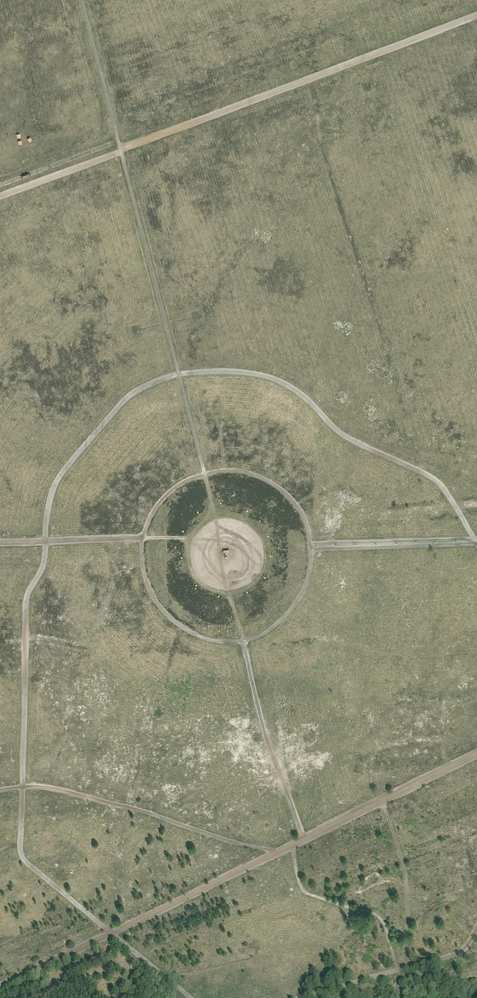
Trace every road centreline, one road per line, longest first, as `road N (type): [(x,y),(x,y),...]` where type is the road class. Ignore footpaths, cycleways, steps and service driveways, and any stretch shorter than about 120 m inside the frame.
road 1 (track): [(476,751),(0,988)]
road 2 (track): [(194,576),(187,551),(205,520),(230,513),(254,523),(267,547),(262,573),(242,590),(204,586)]

